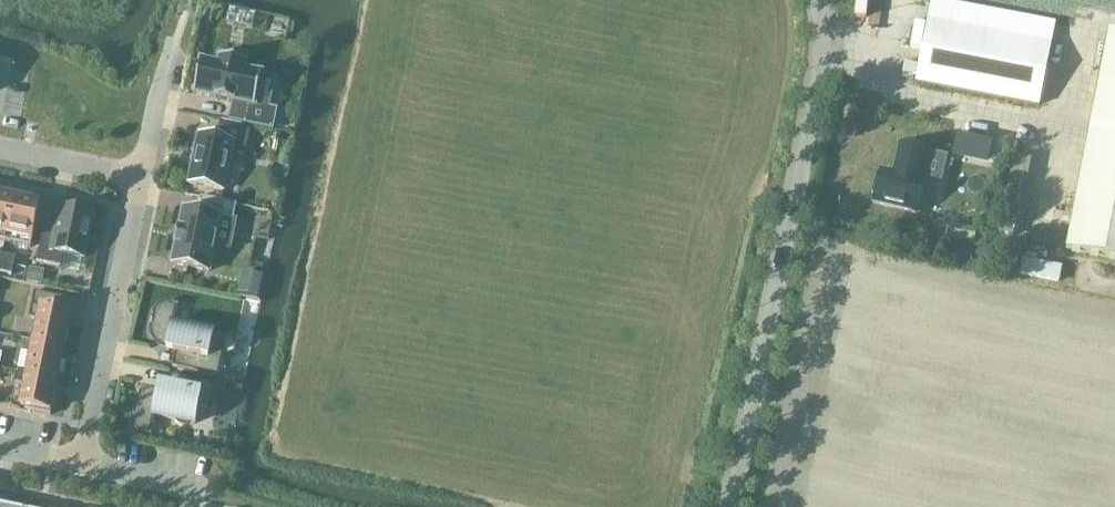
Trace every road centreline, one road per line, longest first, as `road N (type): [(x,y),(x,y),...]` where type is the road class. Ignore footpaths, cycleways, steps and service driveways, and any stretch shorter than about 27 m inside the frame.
road 1 (unclassified): [(731,506),(763,328),(833,26),(821,0)]
road 2 (residential): [(85,468),(139,179)]
road 3 (residential): [(139,179),(0,153)]
road 4 (residential): [(139,179),(171,61)]

